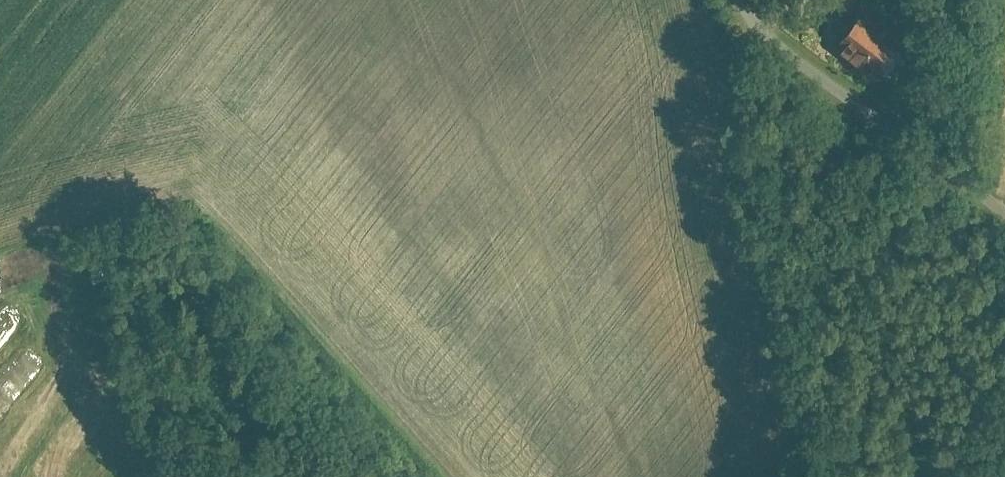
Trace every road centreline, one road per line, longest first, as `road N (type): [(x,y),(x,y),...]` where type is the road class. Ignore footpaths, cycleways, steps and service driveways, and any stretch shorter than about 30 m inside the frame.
road 1 (residential): [(1004,208),(776,31),(752,0)]

